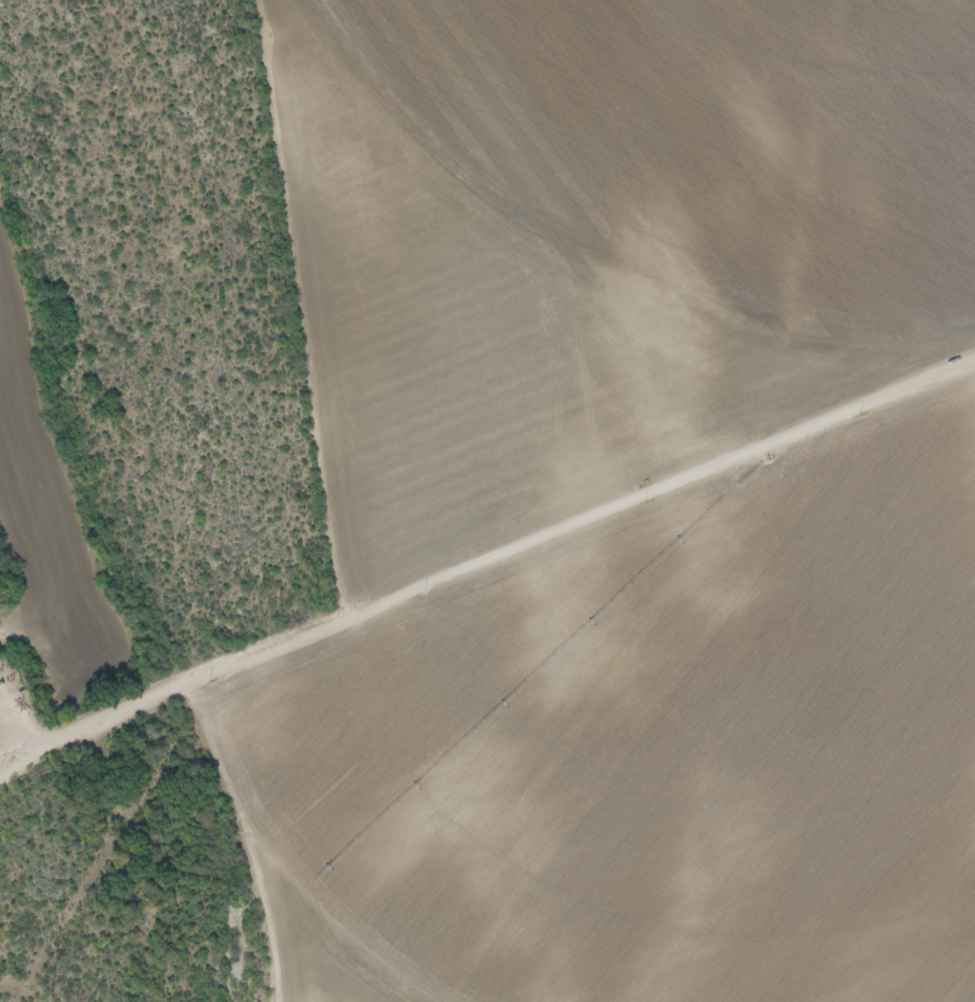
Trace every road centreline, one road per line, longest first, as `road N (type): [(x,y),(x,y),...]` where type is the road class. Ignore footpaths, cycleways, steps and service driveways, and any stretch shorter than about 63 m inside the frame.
road 1 (residential): [(974,363),(187,680),(75,733),(0,785)]

